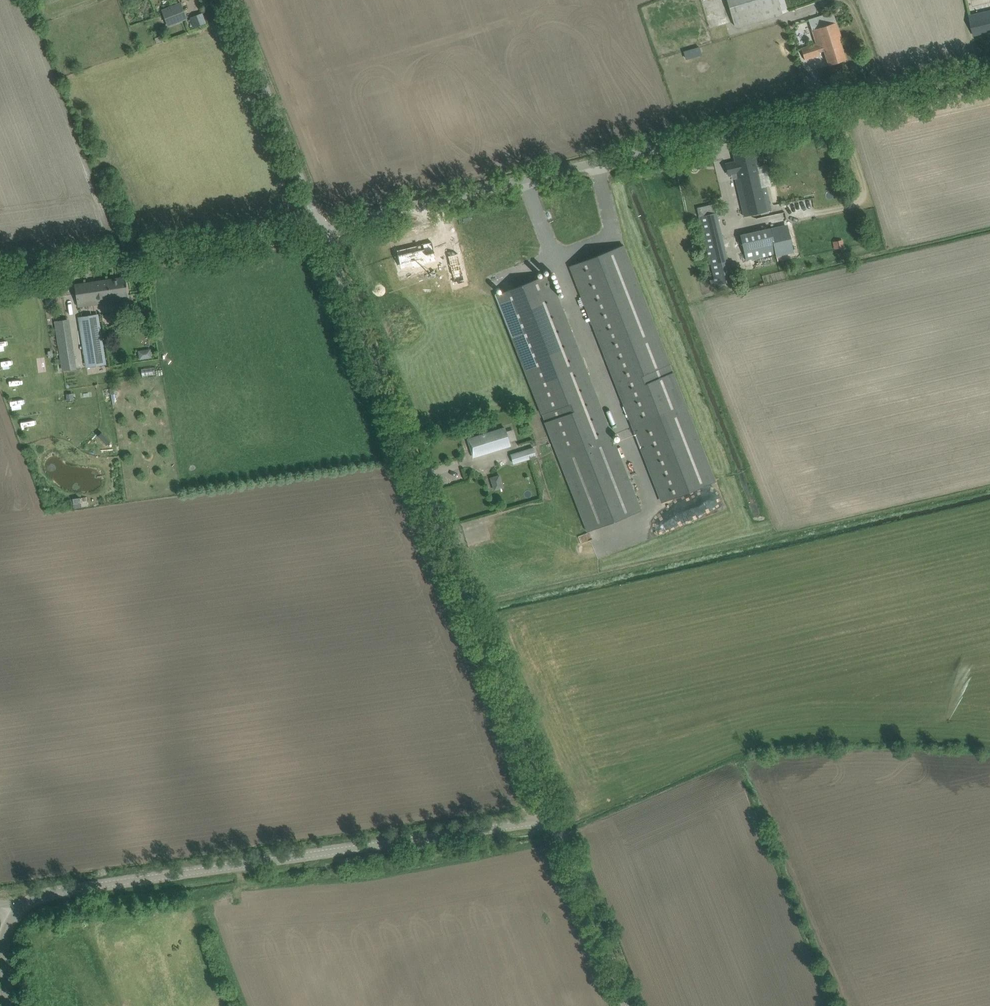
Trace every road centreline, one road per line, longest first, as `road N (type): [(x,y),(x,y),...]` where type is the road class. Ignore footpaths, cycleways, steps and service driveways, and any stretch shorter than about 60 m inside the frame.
road 1 (unclassified): [(325,227),(989,73)]
road 2 (unclassified): [(554,820),(325,227)]
road 3 (unclassified): [(3,927),(46,900),(554,820)]
road 4 (unclassified): [(0,274),(325,227)]
road 5 (unclassified): [(325,227),(237,0)]
road 6 (unclassified): [(627,1005),(554,820)]

